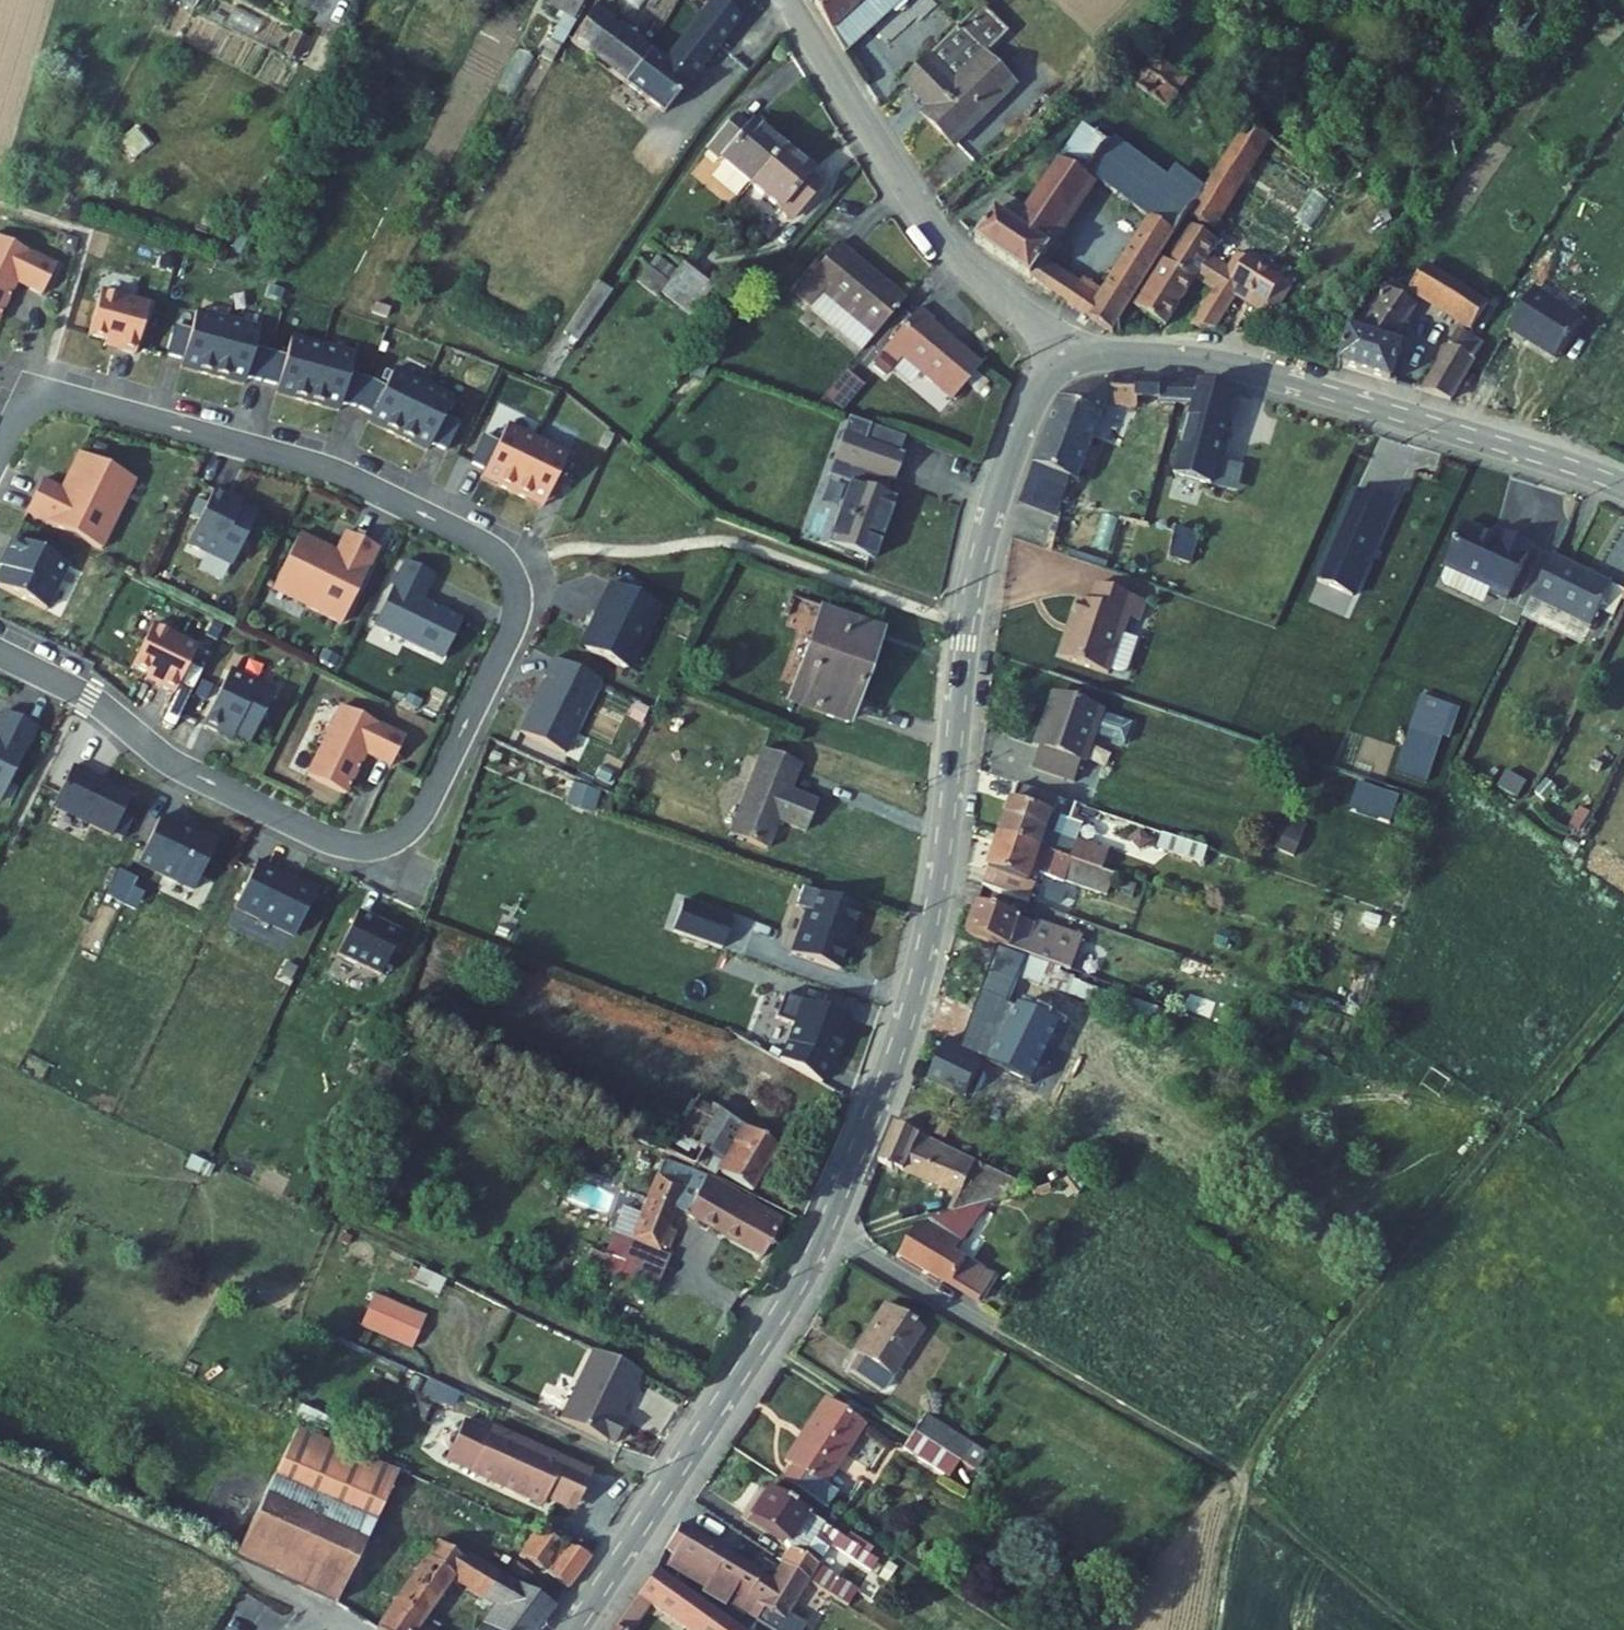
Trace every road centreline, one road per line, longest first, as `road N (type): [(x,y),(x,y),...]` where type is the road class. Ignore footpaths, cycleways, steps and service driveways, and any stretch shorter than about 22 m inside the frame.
road 1 (tertiary): [(573,1629),(801,1276),(879,1097),(916,985),(938,883),(979,557),(1032,402),(1072,360)]
road 2 (residential): [(0,652),(88,696),(182,767),(325,836),(379,844),(422,815),(517,608),(514,576),(497,552),(338,471),(76,398),(43,397),(15,417)]
road 3 (track): [(1623,984),(1251,1475),(1199,1629)]
road 4 (tertiary): [(1072,360),(1127,354),(1233,365),(1623,486)]
road 5 (track): [(1251,1475),(1207,1459),(824,1231)]
road 6 (residential): [(788,0),(926,216),(1072,360)]

